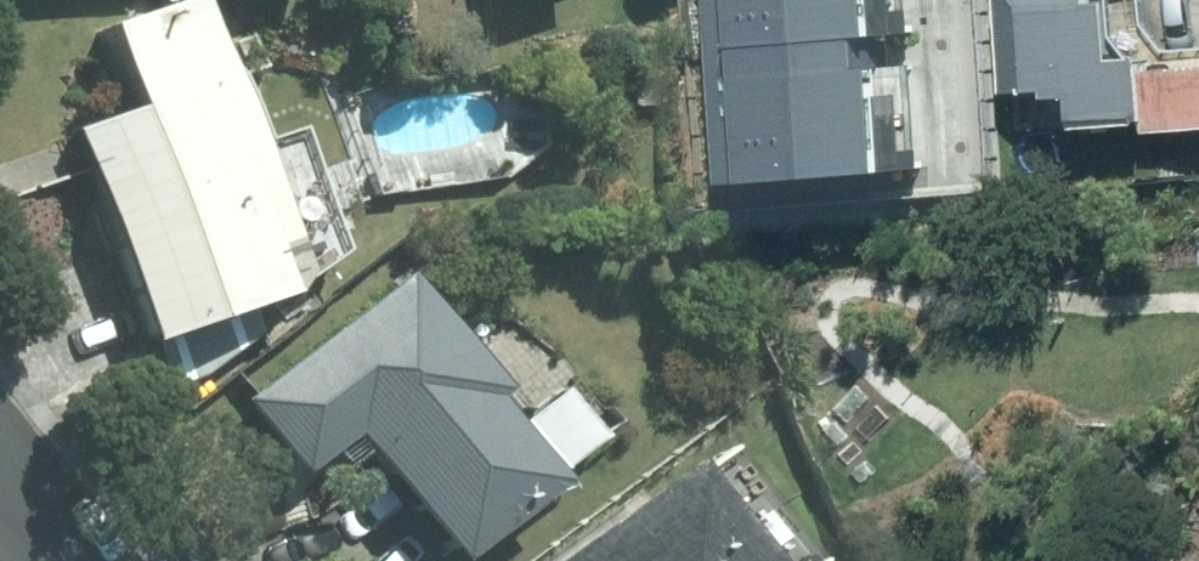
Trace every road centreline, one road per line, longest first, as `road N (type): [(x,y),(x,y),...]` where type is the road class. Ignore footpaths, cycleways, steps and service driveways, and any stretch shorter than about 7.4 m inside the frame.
road 1 (residential): [(0,467),(84,560)]

